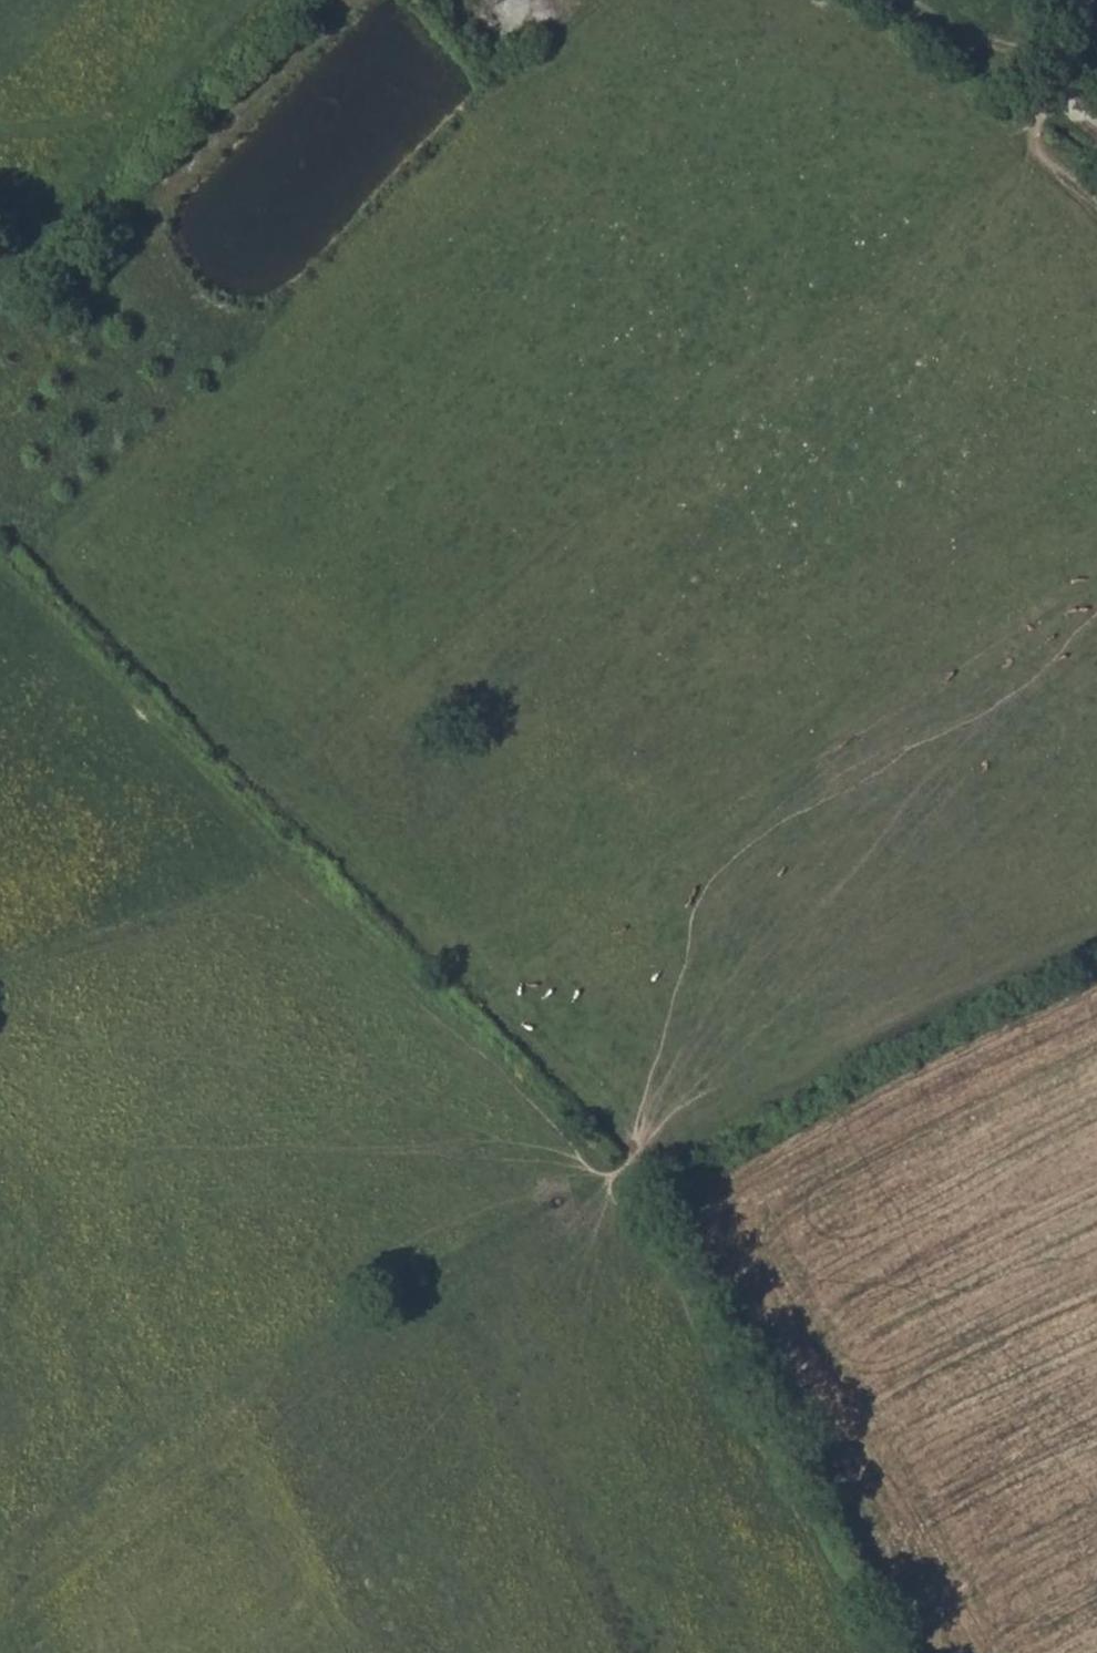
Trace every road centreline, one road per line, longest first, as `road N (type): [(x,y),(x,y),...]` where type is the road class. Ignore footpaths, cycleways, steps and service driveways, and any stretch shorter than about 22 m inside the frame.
road 1 (track): [(1068,99),(1030,67),(910,0)]
road 2 (track): [(1096,129),(1068,99),(1096,0)]

